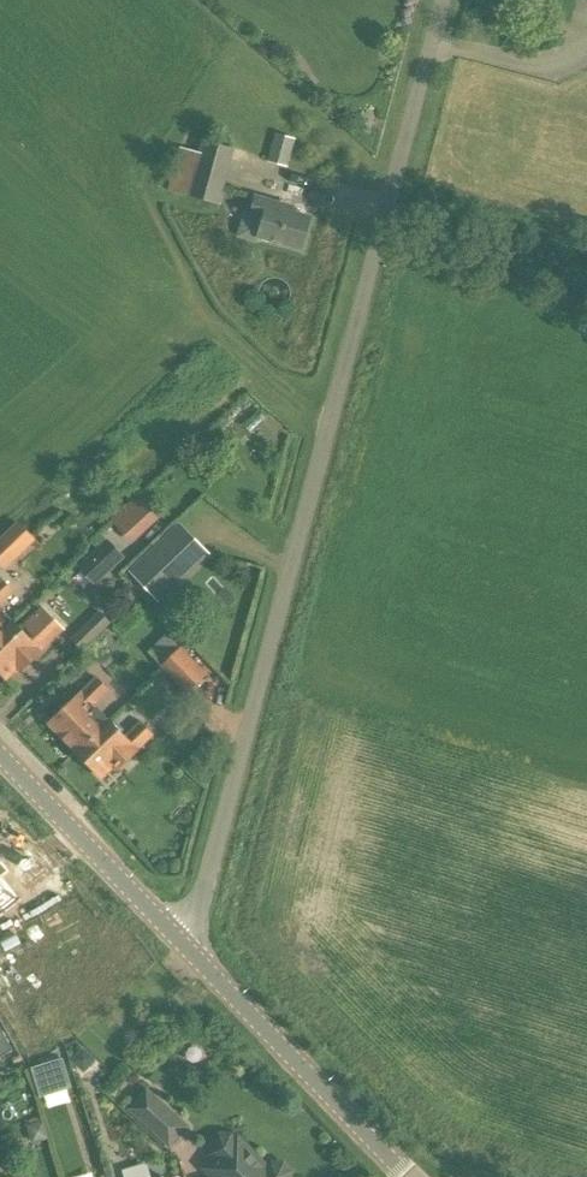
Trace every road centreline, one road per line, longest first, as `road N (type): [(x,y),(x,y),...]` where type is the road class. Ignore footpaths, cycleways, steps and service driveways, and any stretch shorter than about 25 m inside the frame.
road 1 (unclassified): [(189,947),(439,0)]
road 2 (tertiary): [(410,1176),(189,947)]
road 3 (tertiary): [(189,947),(0,755)]

